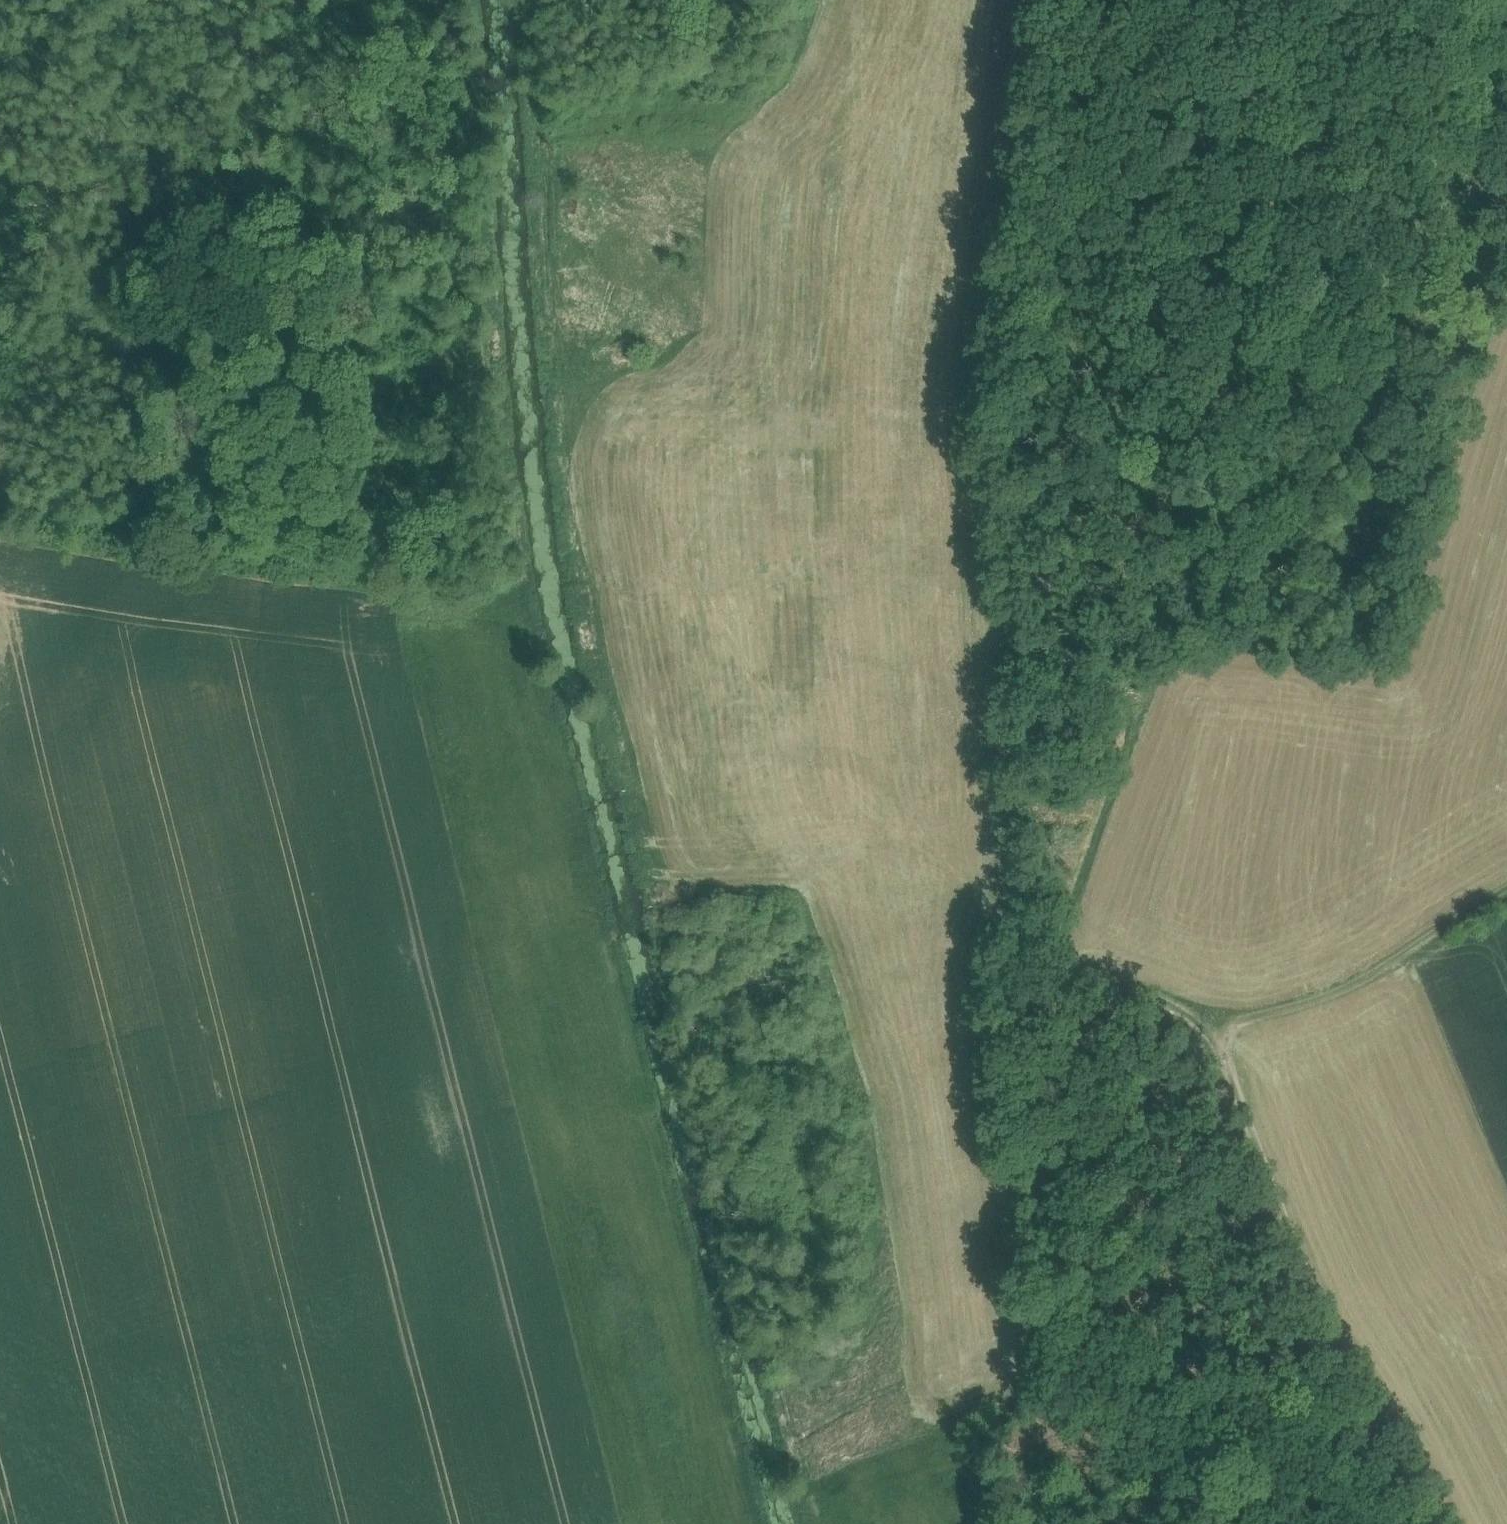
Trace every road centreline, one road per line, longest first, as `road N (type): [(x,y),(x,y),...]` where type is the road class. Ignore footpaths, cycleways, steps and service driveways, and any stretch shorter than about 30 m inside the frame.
road 1 (track): [(1506,900),(1318,997),(1204,1015),(1165,994),(1111,982),(1056,952),(1130,721),(1111,680),(1055,646),(1027,599),(1020,551),(1027,506),(1012,392),(1030,335),(1033,255),(1064,146),(1074,0)]
road 2 (track): [(1449,1523),(1399,1424),(1338,1344),(1204,1015)]

